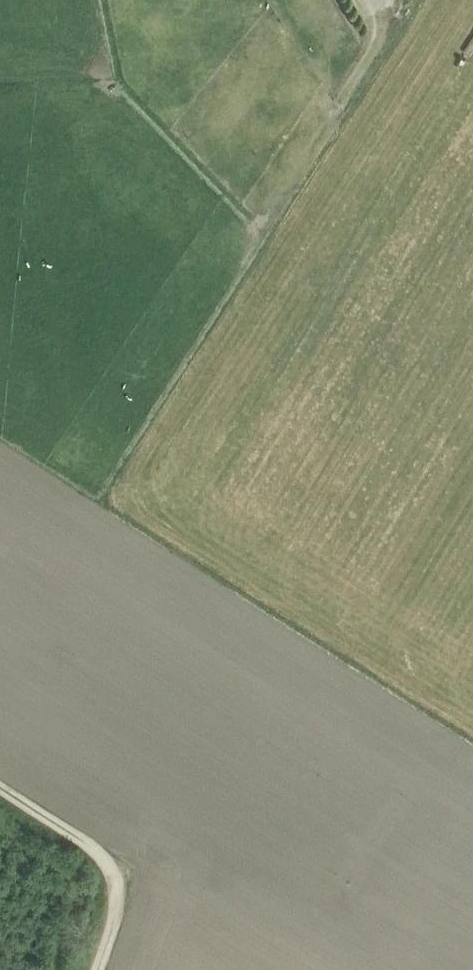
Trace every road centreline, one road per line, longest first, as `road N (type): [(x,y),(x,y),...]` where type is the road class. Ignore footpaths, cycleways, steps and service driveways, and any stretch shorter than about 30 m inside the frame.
road 1 (track): [(97,969),(117,913),(115,871),(100,852),(0,788)]

